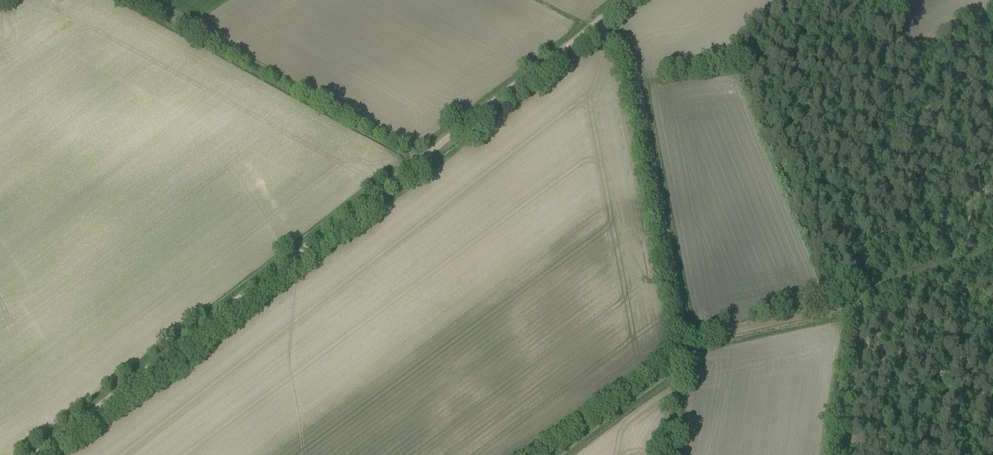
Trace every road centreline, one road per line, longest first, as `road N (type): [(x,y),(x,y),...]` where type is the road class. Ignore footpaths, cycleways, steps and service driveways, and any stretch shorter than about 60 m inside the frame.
road 1 (track): [(15,454),(83,397),(593,30)]
road 2 (track): [(593,30),(626,46),(633,67),(687,336)]
road 3 (track): [(140,0),(417,157)]
road 4 (track): [(687,336),(665,375),(556,454)]
road 5 (track): [(687,336),(856,302)]
road 6 (track): [(841,454),(862,318),(856,302)]

